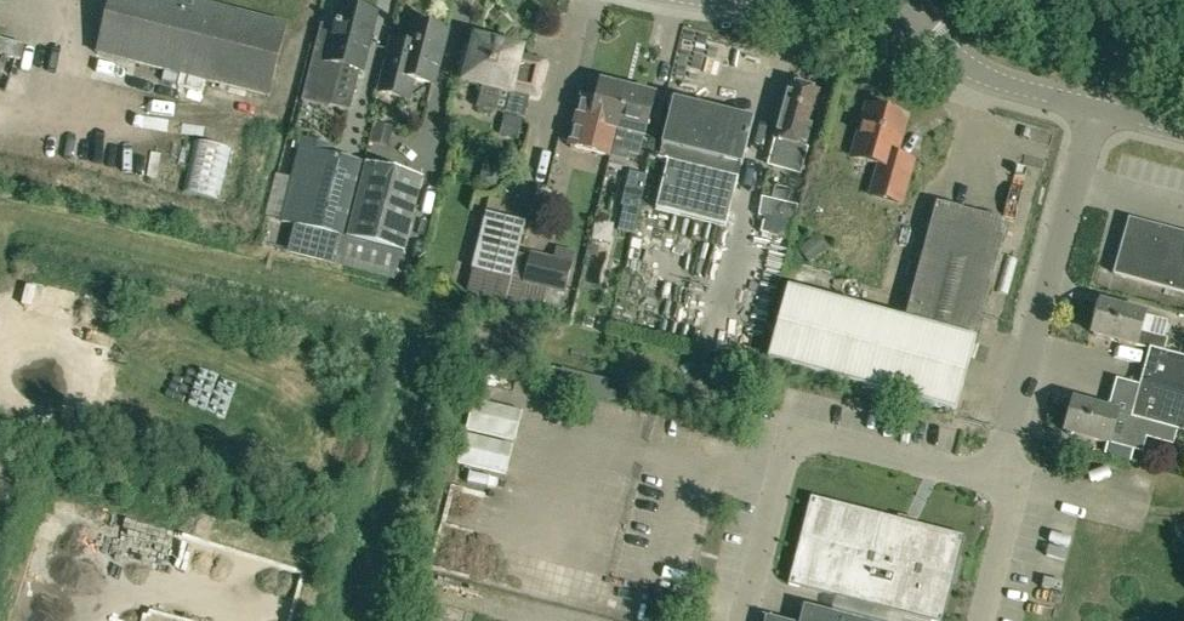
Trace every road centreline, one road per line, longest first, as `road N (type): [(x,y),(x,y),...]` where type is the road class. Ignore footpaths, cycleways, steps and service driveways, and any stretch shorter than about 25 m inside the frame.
road 1 (unclassified): [(971,620),(1107,100)]
road 2 (track): [(84,620),(102,562),(268,610)]
road 3 (unclassified): [(1107,100),(949,60),(887,31)]
road 4 (residential): [(887,31),(694,0)]

